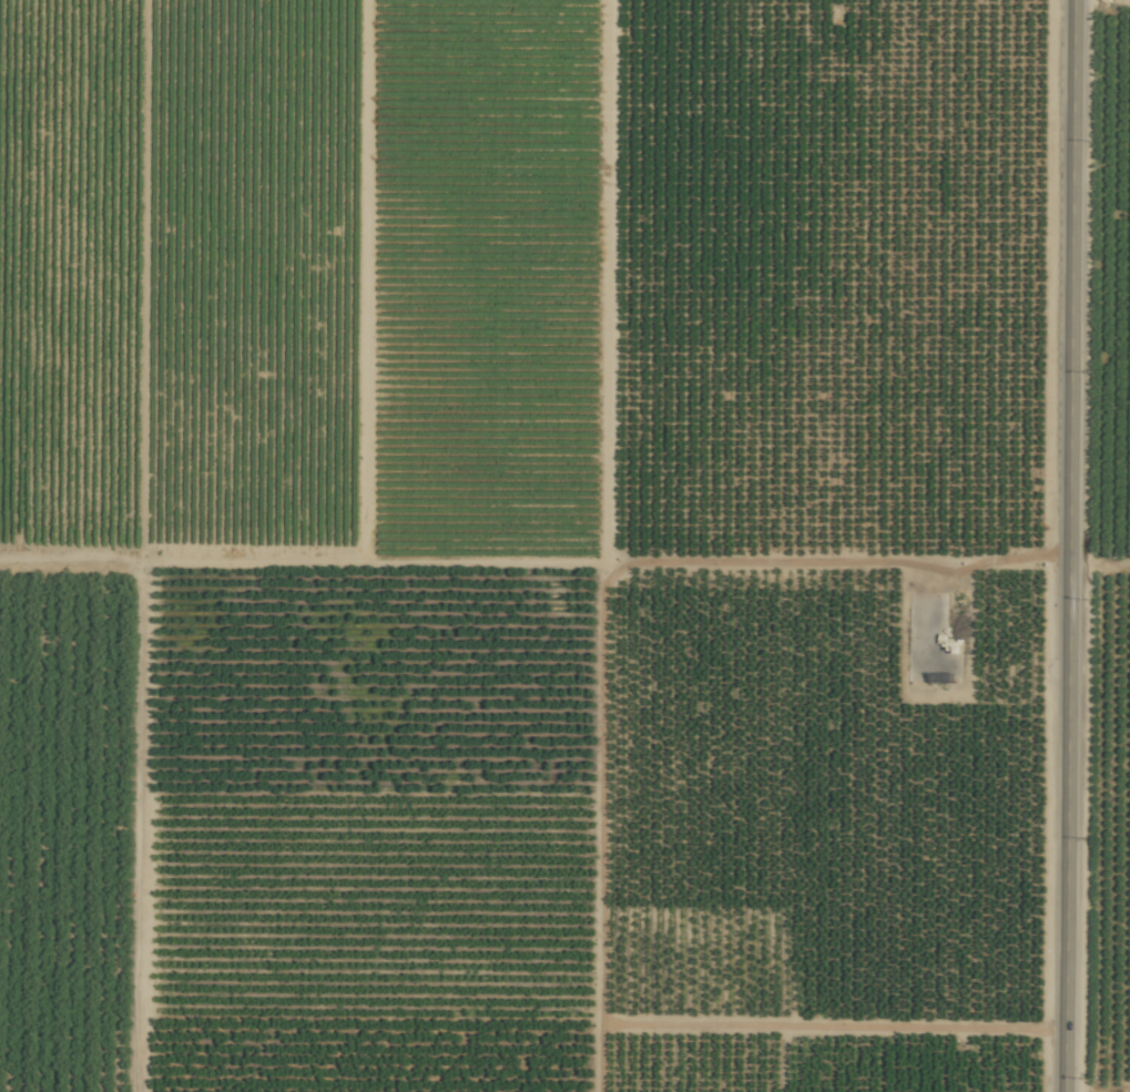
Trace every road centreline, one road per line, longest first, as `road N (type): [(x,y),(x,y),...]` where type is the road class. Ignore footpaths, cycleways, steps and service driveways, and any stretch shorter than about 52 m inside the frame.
road 1 (secondary): [(1077,0),(1064,1091)]

